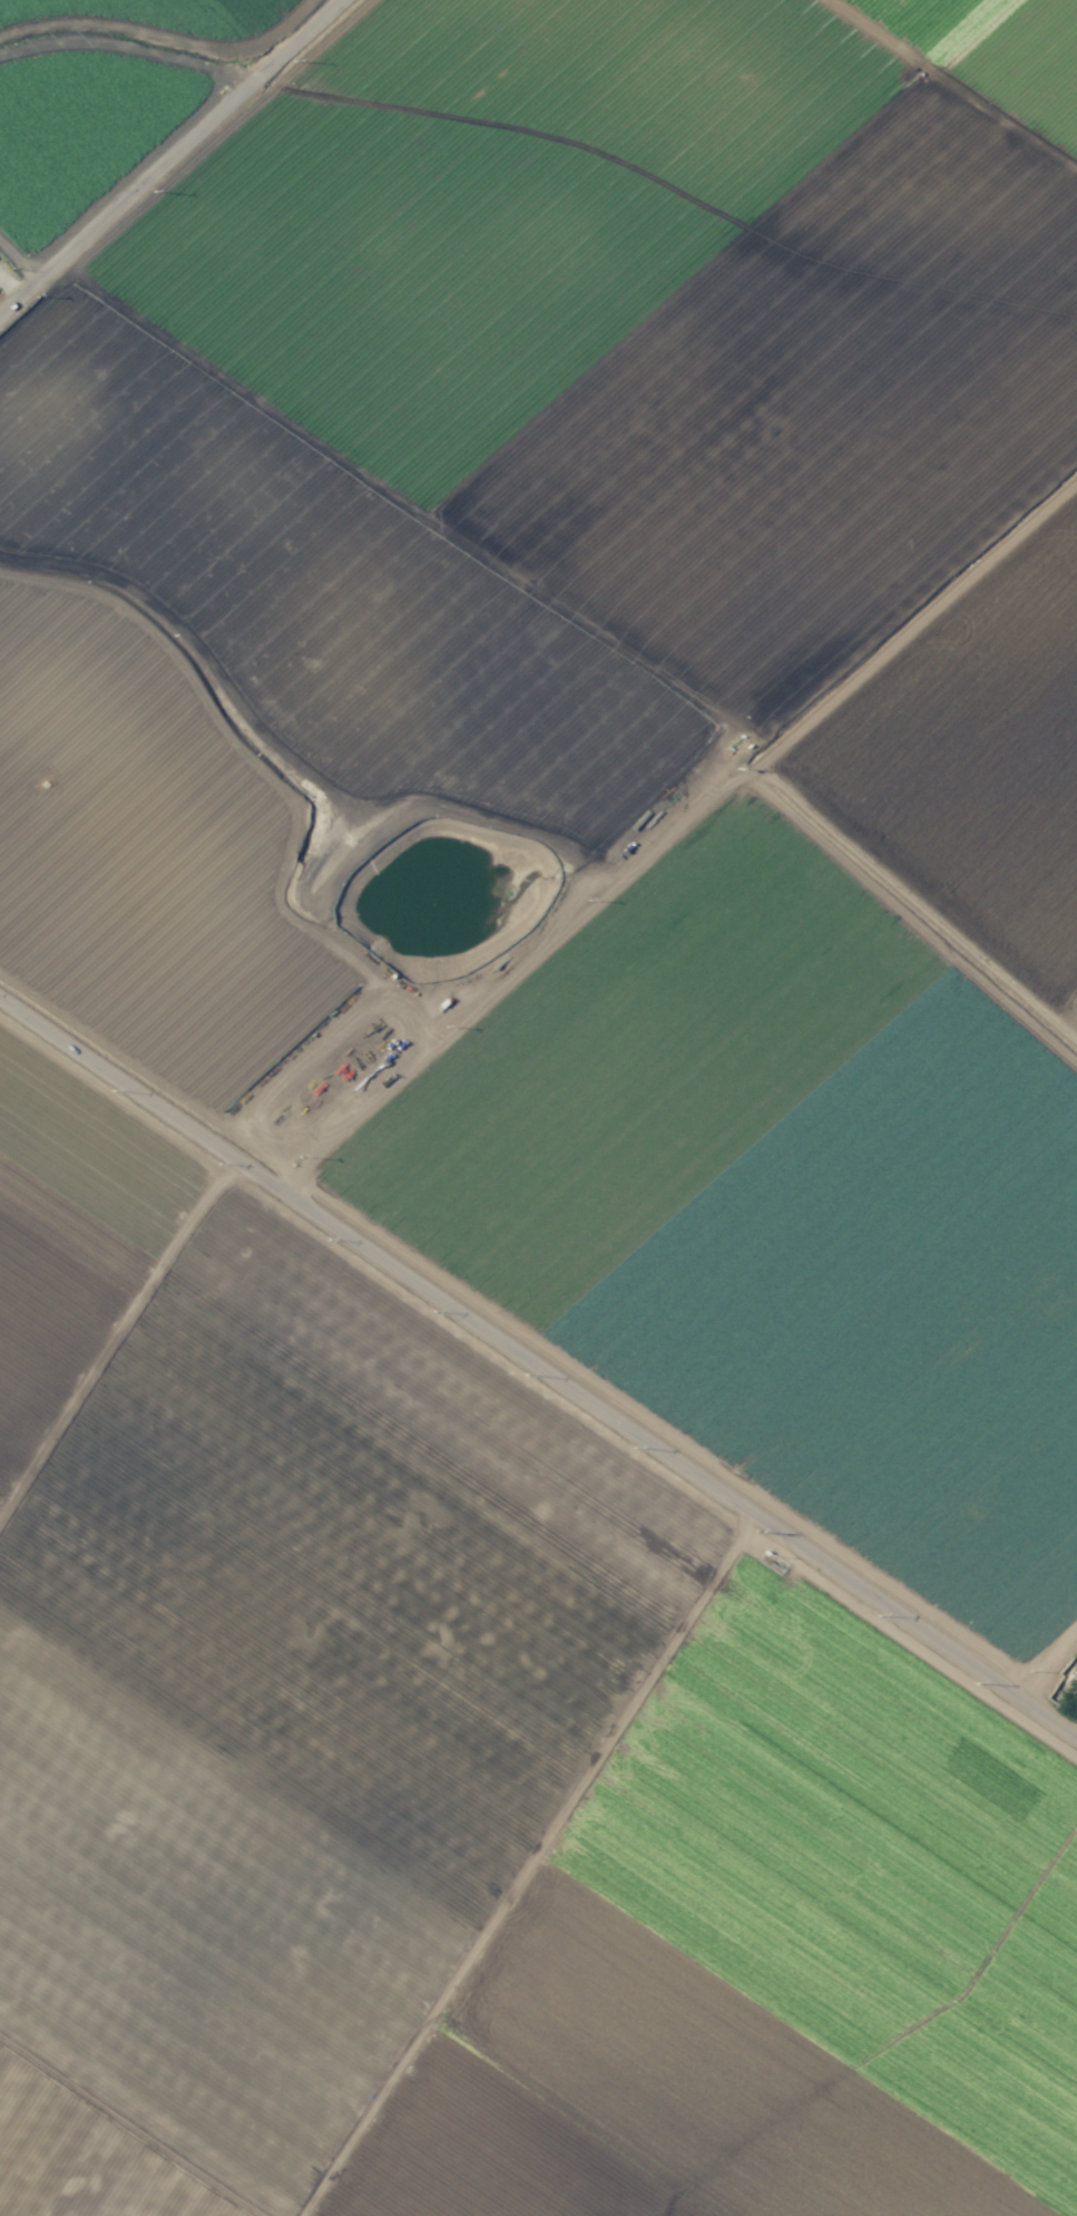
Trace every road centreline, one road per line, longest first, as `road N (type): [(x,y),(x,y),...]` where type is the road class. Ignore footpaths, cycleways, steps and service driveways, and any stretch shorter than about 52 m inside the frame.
road 1 (residential): [(1076,1737),(0,990)]
road 2 (residential): [(0,322),(350,0)]
road 3 (track): [(0,37),(92,25),(244,50),(263,46),(310,0)]
road 4 (track): [(0,243),(21,265),(35,262),(238,76)]
road 5 (track): [(0,56),(97,42),(258,85)]

